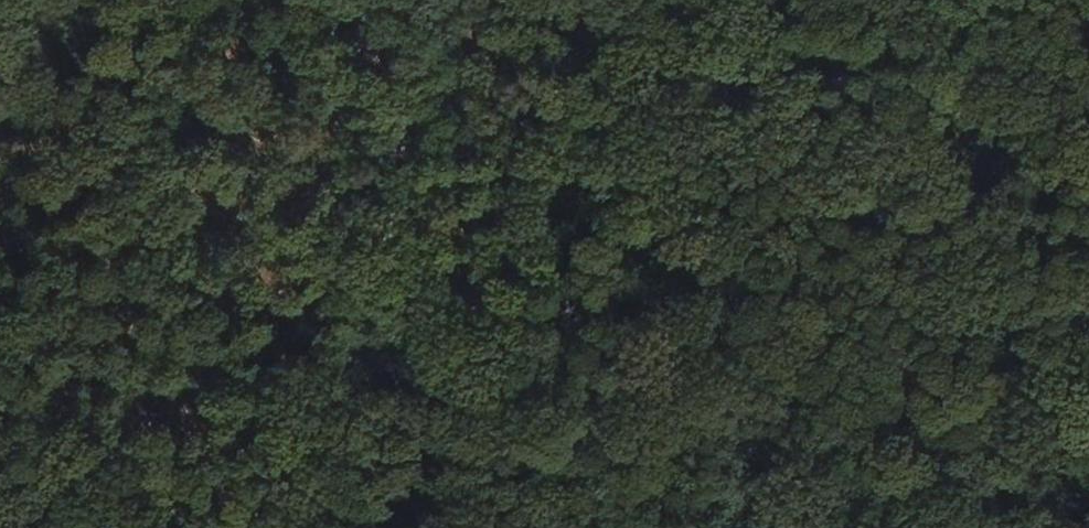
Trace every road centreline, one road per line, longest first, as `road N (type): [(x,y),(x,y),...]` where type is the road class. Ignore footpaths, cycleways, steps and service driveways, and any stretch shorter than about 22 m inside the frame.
road 1 (track): [(456,0),(263,527)]

